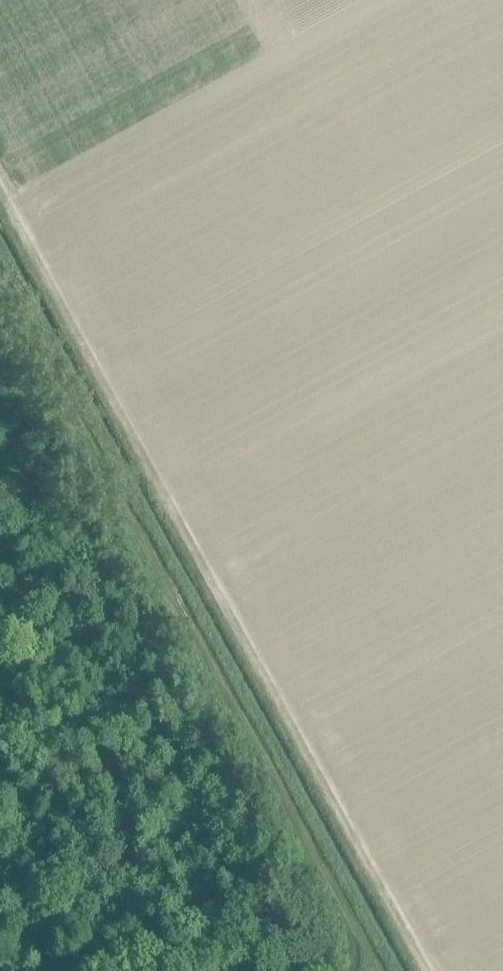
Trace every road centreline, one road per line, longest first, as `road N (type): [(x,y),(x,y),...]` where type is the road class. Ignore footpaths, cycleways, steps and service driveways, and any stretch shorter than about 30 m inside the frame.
road 1 (track): [(373,970),(136,534)]

